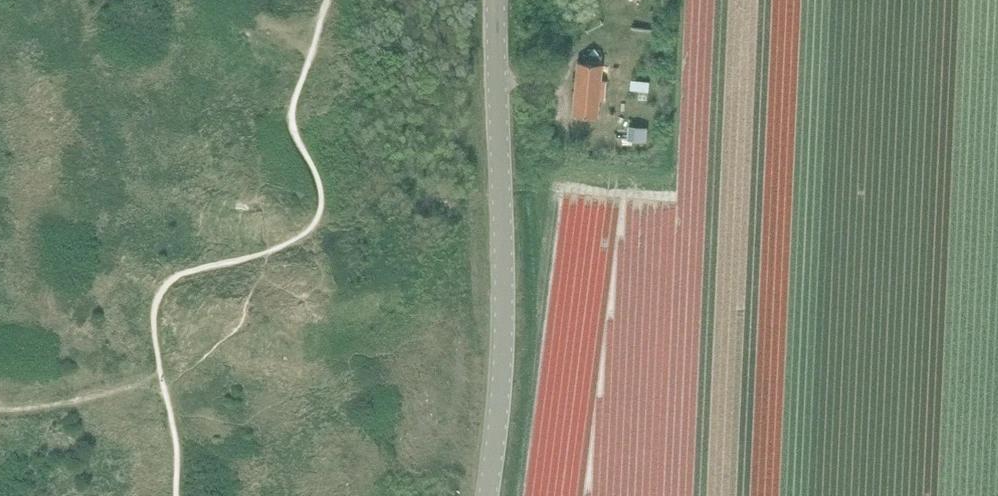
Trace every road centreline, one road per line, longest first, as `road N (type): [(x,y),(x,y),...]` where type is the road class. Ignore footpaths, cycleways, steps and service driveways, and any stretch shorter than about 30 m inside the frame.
road 1 (tertiary): [(493,495),(506,312),(500,0)]

